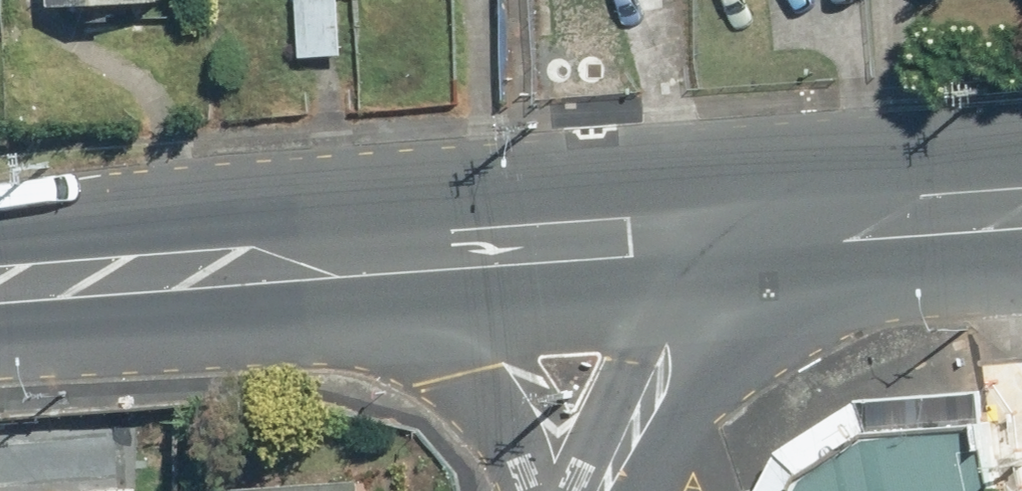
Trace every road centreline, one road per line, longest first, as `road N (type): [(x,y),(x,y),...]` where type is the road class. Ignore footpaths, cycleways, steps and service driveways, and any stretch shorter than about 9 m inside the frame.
road 1 (secondary): [(0,280),(394,250)]
road 2 (secondary): [(394,250),(727,228)]
road 3 (secondary): [(727,228),(1021,207)]
road 4 (tertiary): [(602,490),(727,228)]
road 5 (secondary): [(531,490),(473,372),(394,250)]

